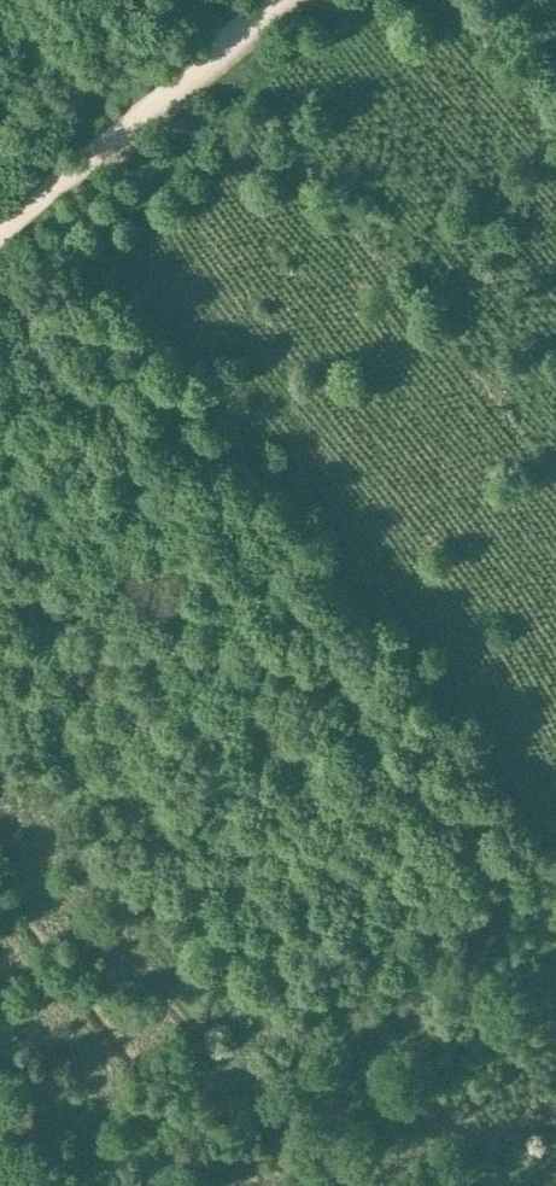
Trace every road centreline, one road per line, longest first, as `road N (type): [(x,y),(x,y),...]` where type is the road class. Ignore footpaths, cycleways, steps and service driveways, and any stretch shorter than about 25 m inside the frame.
road 1 (track): [(0,832),(269,1098),(386,1185)]
road 2 (track): [(0,231),(268,0)]

